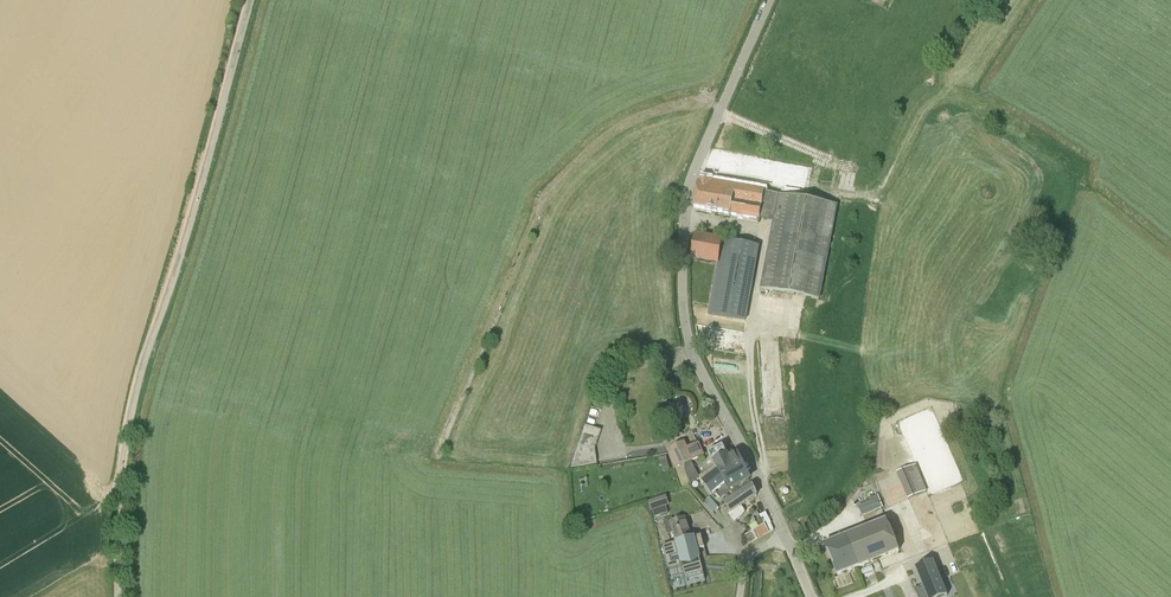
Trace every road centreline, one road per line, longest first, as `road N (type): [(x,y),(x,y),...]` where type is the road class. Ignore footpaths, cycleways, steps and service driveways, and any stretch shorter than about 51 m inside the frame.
road 1 (unclassified): [(119,596),(120,490),(140,373),(249,0)]
road 2 (unclassified): [(769,0),(690,182),(683,300),(695,361),(786,537)]

